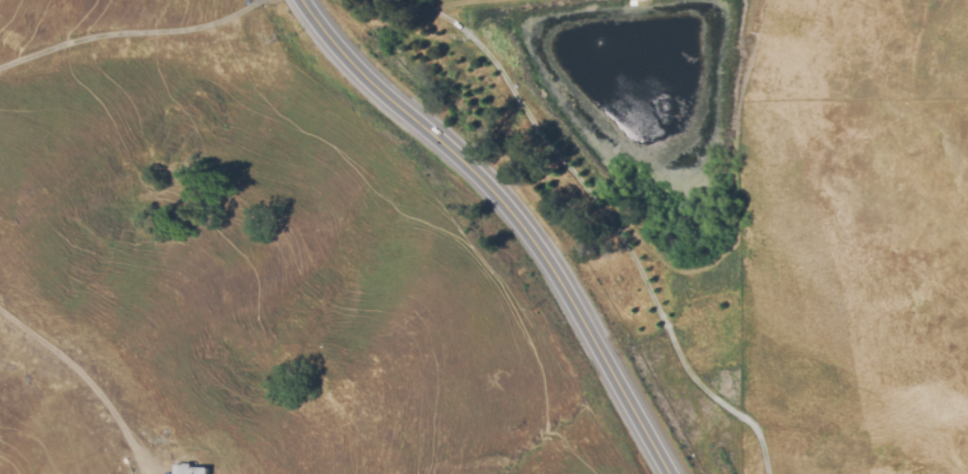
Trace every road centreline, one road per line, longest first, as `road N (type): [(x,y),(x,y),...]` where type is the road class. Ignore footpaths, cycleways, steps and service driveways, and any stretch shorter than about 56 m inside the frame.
road 1 (tertiary): [(307,0),(372,85),(485,183),(560,271),(674,473)]

